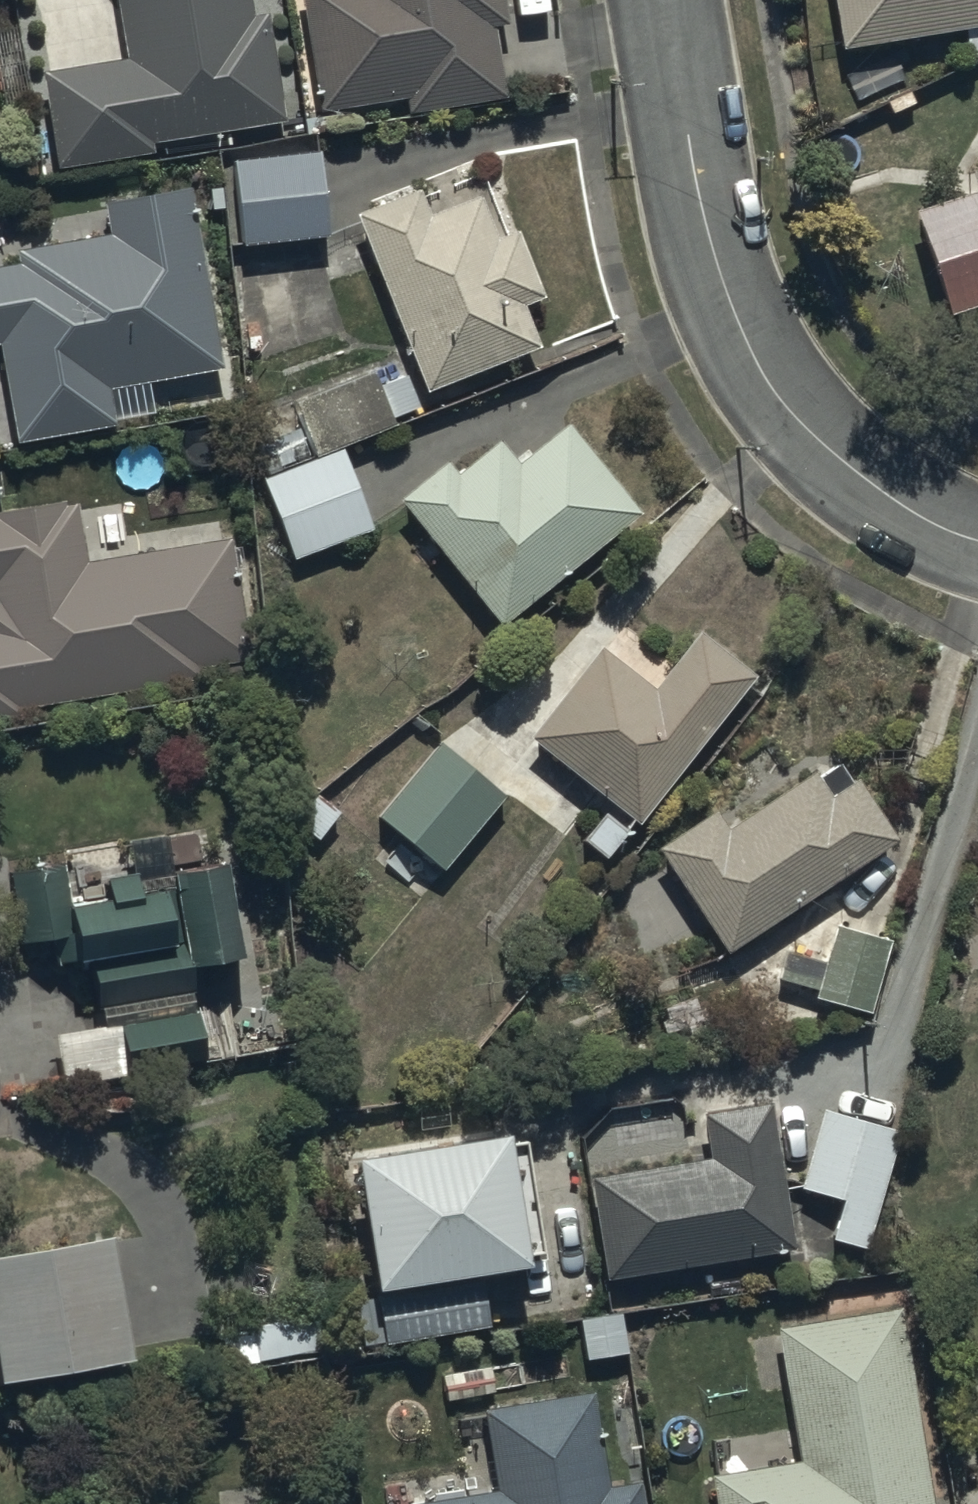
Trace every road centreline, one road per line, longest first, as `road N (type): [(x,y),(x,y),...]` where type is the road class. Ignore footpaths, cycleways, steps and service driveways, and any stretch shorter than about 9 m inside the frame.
road 1 (residential): [(977,537),(859,477),(778,397),(725,304),(668,0)]

